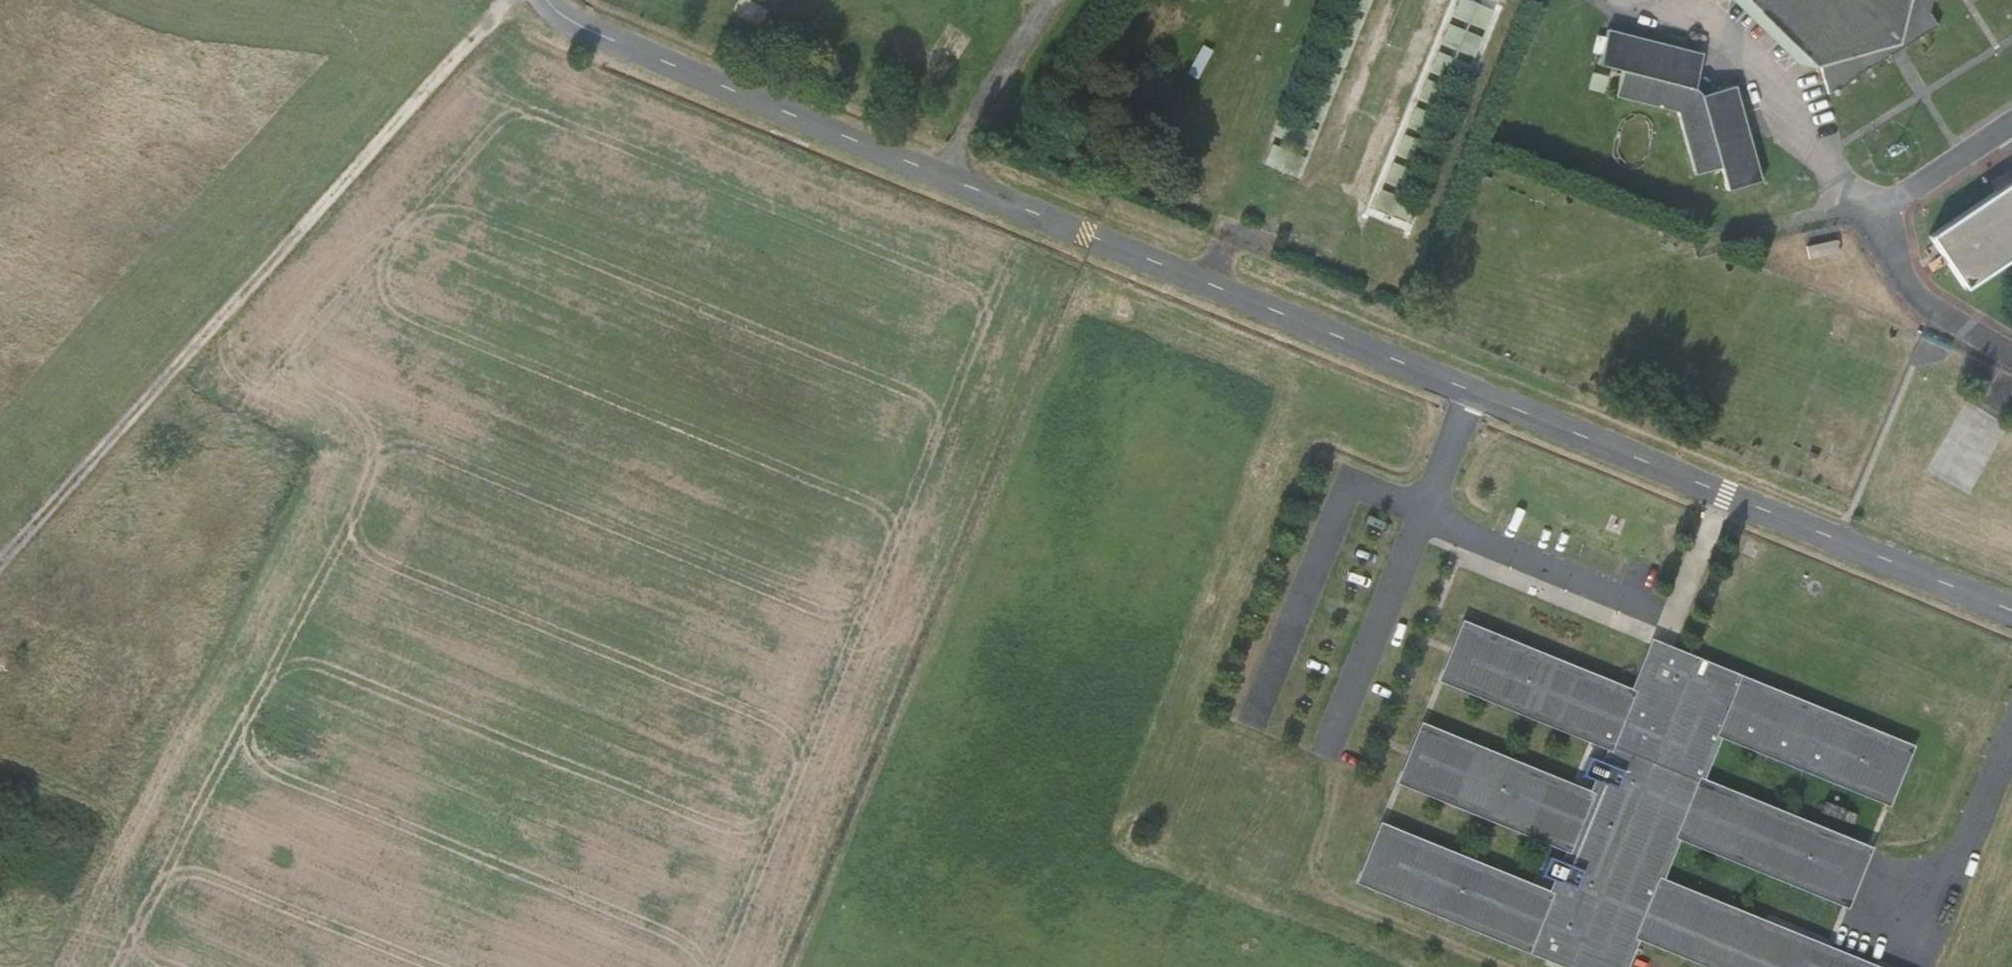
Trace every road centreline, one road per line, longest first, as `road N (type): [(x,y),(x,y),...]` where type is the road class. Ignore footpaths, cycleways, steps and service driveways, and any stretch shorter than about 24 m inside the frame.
road 1 (track): [(0,564),(507,0)]

